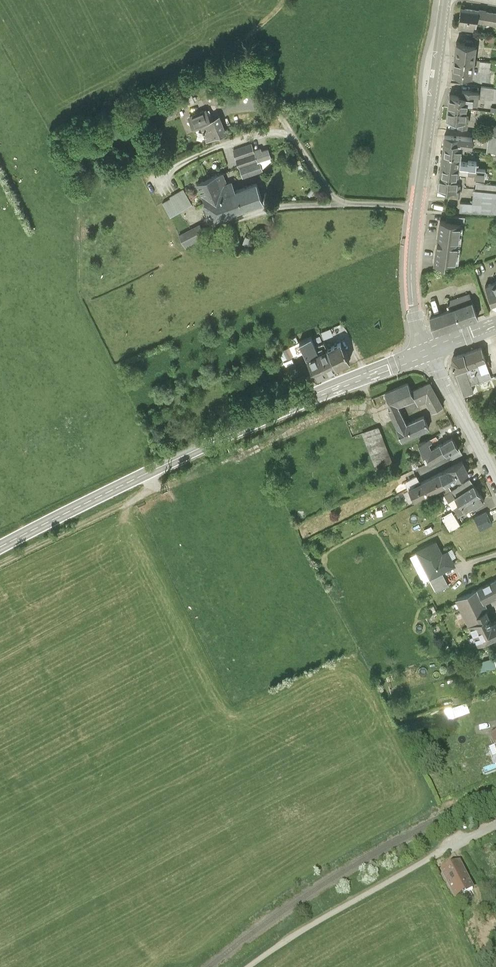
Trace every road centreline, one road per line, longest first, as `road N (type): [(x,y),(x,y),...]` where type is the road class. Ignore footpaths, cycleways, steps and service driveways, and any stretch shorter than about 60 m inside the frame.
road 1 (secondary): [(429,351),(290,407),(0,547)]
road 2 (tertiary): [(446,0),(413,267),(415,307),(429,351)]
road 3 (track): [(245,966),(457,847)]
road 4 (track): [(144,474),(151,490),(0,564)]
road 5 (tertiary): [(495,481),(429,351)]

